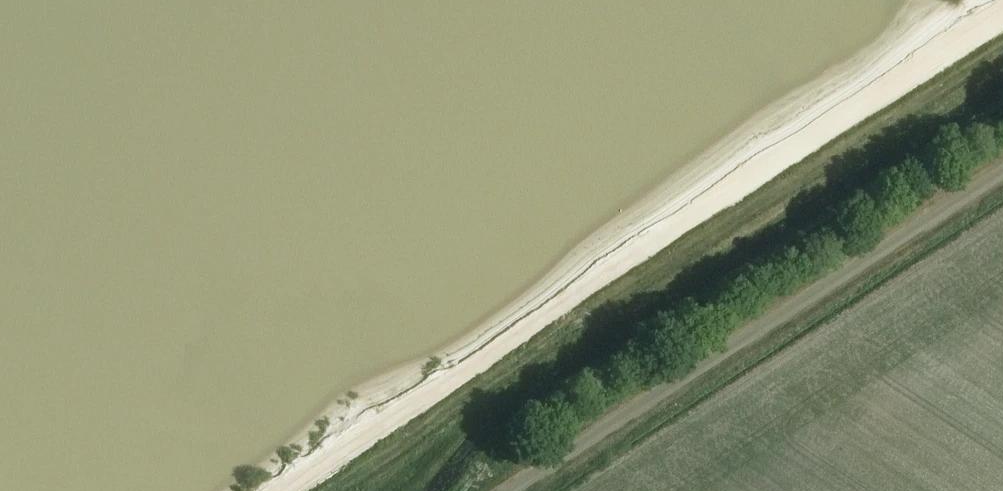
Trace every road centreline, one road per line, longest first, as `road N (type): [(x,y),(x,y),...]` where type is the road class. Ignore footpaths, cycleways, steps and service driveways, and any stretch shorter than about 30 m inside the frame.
road 1 (tertiary): [(506,490),(1002,167)]

